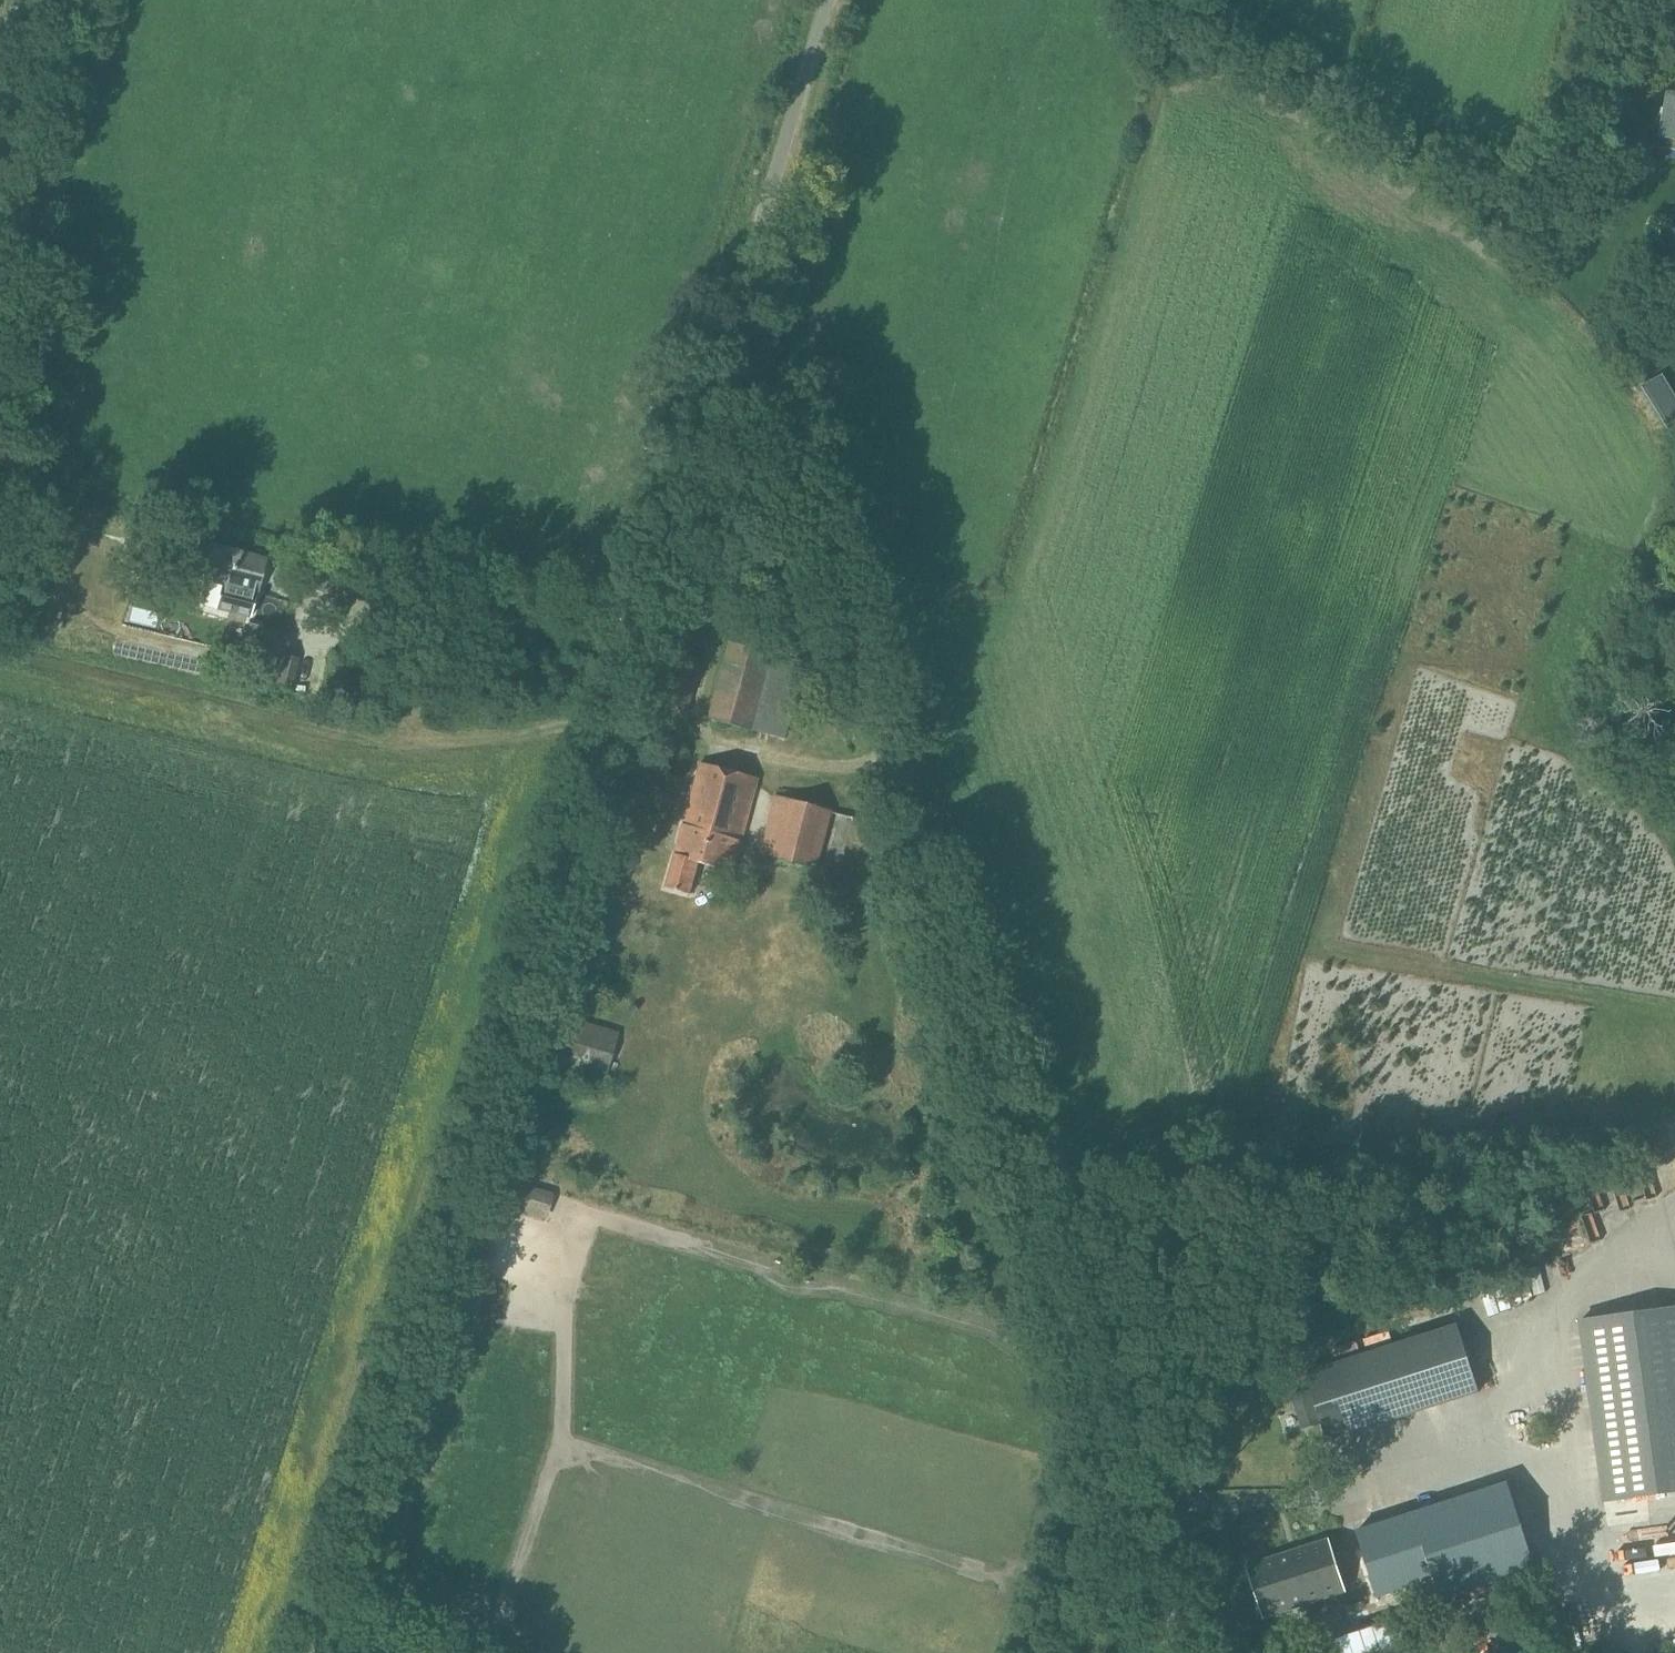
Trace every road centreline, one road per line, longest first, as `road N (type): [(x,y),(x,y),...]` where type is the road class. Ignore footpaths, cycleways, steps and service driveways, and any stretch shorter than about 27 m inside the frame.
road 1 (unclassified): [(1170,1652),(766,366),(758,297),(761,209),(828,0)]
road 2 (track): [(316,1626),(639,623),(824,539)]
road 3 (track): [(0,663),(347,740),(454,744),(608,720)]
road 4 (track): [(268,650),(309,624),(371,616),(476,638),(639,623)]
road 5 (track): [(1102,1436),(1036,1652)]

